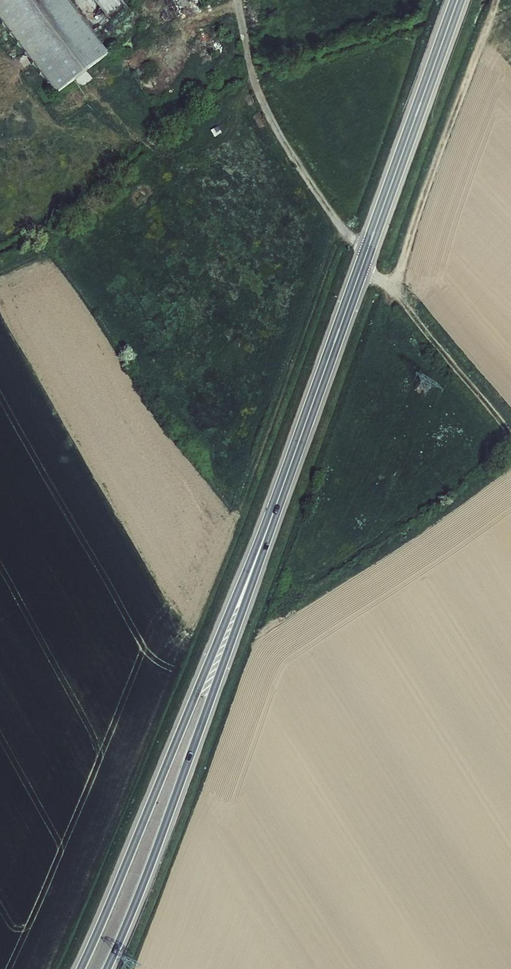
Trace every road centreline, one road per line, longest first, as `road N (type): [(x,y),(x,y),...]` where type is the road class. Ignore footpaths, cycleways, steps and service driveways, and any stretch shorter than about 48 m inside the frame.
road 1 (secondary): [(201,697),(458,0)]
road 2 (secondary): [(201,697),(81,968)]
road 3 (track): [(366,255),(261,102),(237,0)]
road 4 (secondary): [(107,968),(189,761),(201,697)]

